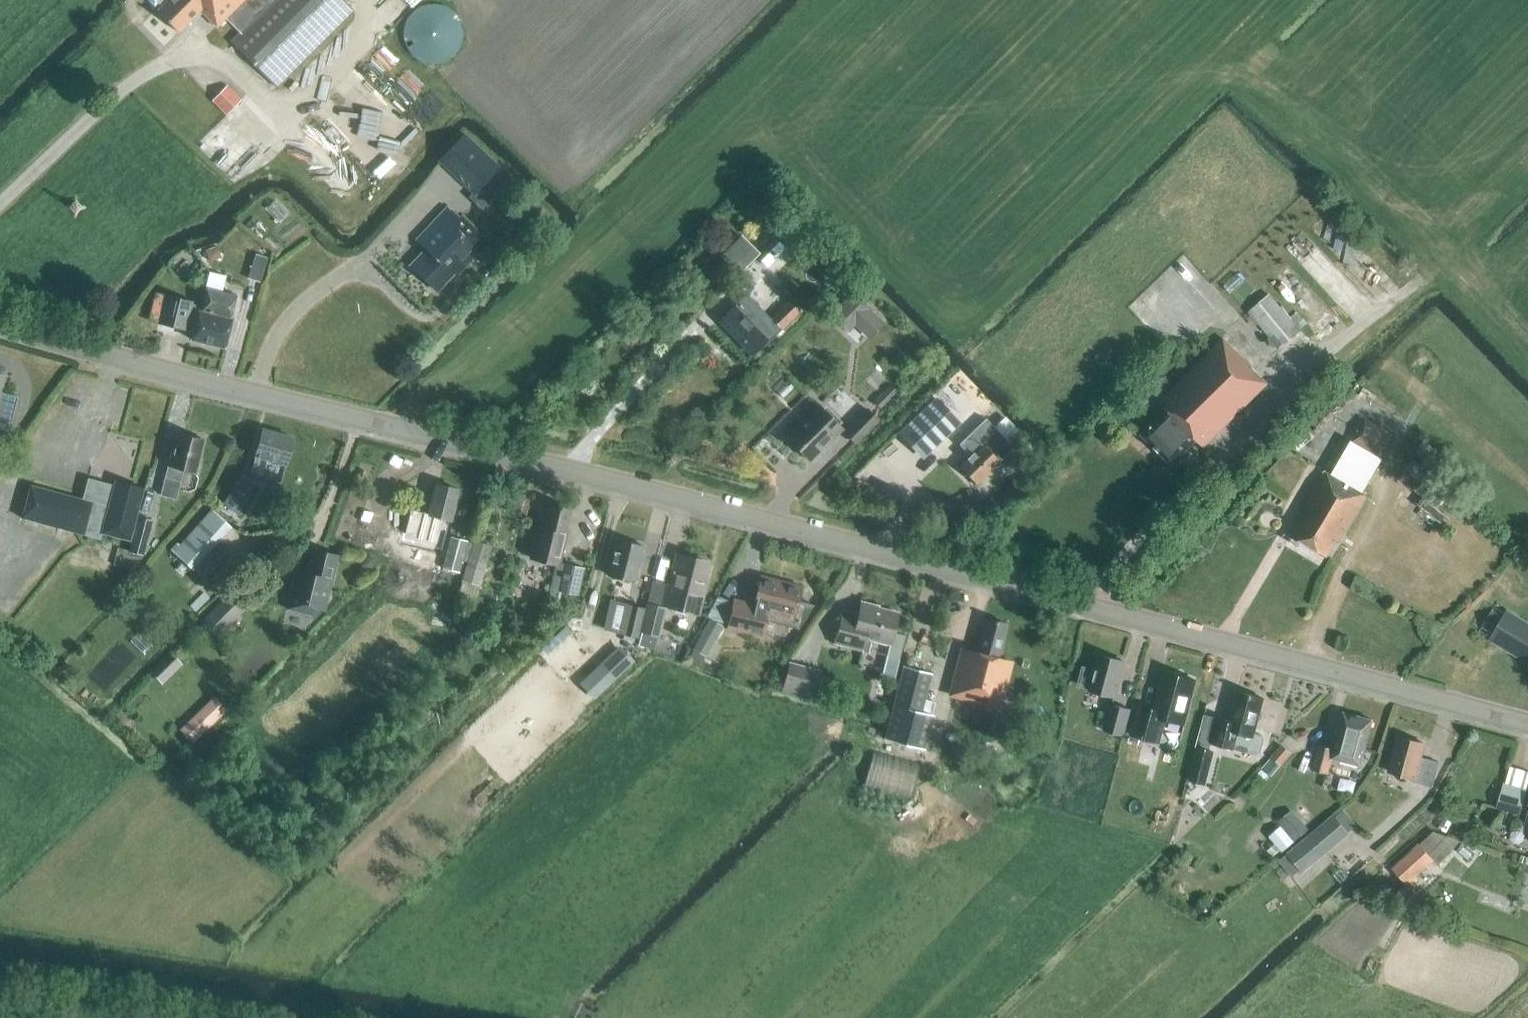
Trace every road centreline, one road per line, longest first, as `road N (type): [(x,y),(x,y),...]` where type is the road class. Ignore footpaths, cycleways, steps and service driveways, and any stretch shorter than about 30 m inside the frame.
road 1 (residential): [(1527,725),(0,325)]
road 2 (secondary): [(124,1017),(0,997)]

